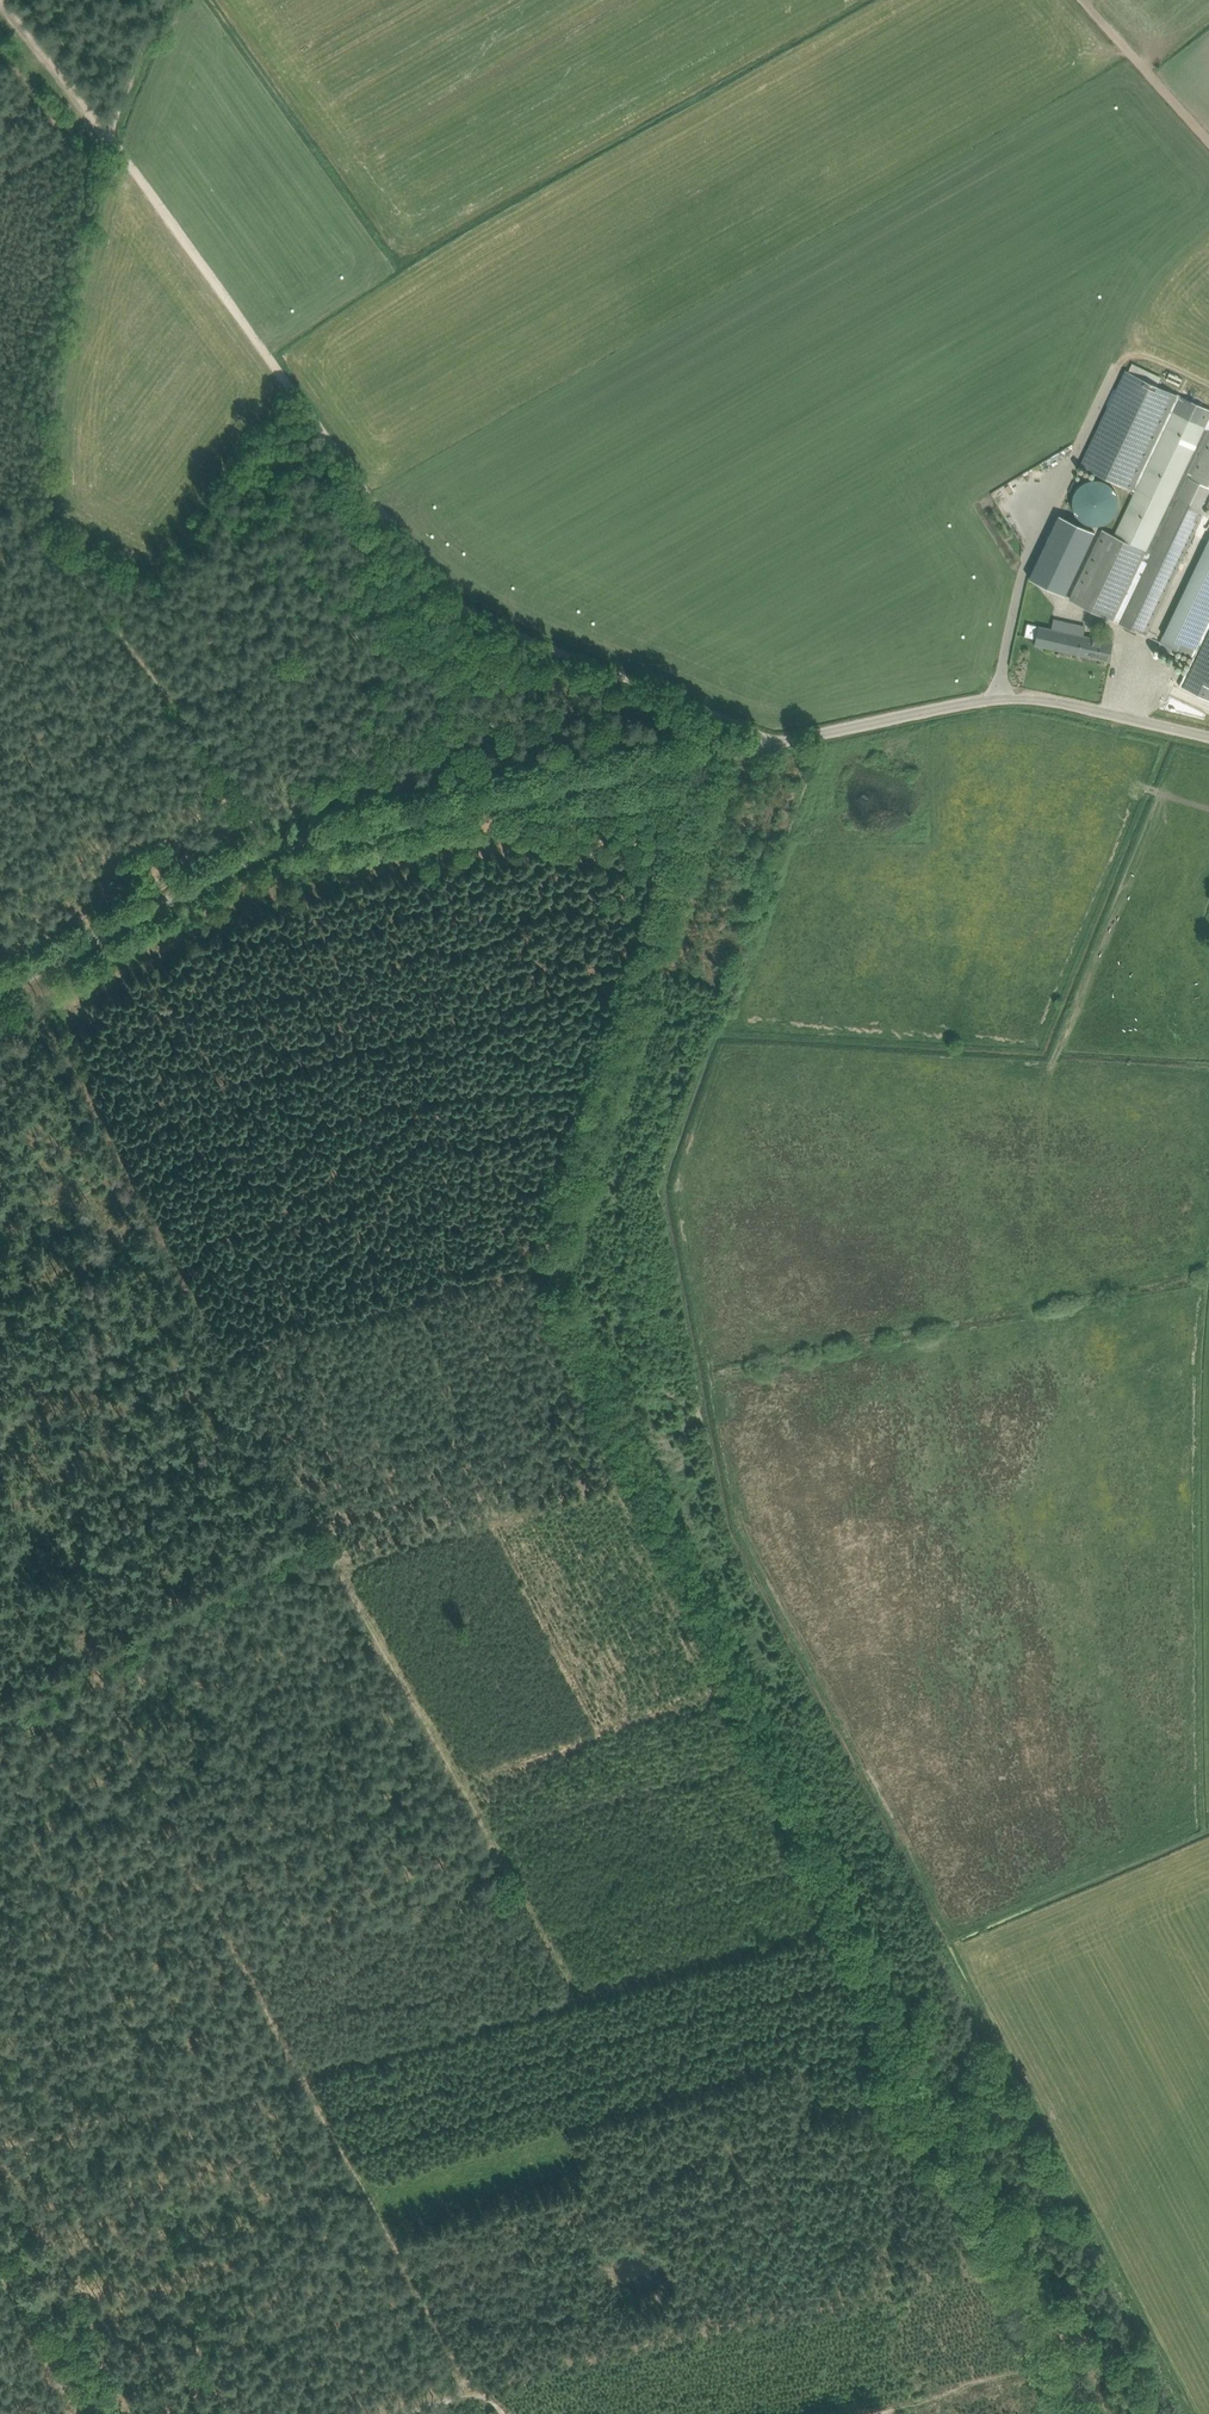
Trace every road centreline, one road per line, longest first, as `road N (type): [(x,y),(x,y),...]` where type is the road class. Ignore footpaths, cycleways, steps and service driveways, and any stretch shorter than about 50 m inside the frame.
road 1 (track): [(1052,2368),(539,1267),(720,759),(753,731),(446,598)]
road 2 (unclassified): [(0,995),(275,848),(1001,700),(1208,739)]
road 3 (track): [(575,1996),(16,986)]
road 4 (track): [(844,1922),(0,2150)]
road 5 (track): [(106,1644),(205,1844),(189,1849),(466,2387)]
road 6 (track): [(446,598),(102,134)]
road 7 (track): [(90,1120),(646,966)]
road 8 (track): [(739,1697),(205,1844)]
road 9 (track): [(446,598),(394,593),(0,776)]
road 10 (track): [(275,848),(34,522),(0,541)]
road 11 (track): [(0,1706),(313,1525)]
road 12 (track): [(218,1352),(539,1267)]
road 13 (track): [(341,1568),(639,1481)]
road 14 (track): [(0,1400),(185,1294)]
road 15 (track): [(189,1849),(0,1900)]
road 16 (track): [(872,2413),(1052,2368)]
road 17 (track): [(0,2266),(79,2413)]
road 18 (track): [(0,1264),(131,1193)]
road 19 (track): [(102,134),(163,0)]

